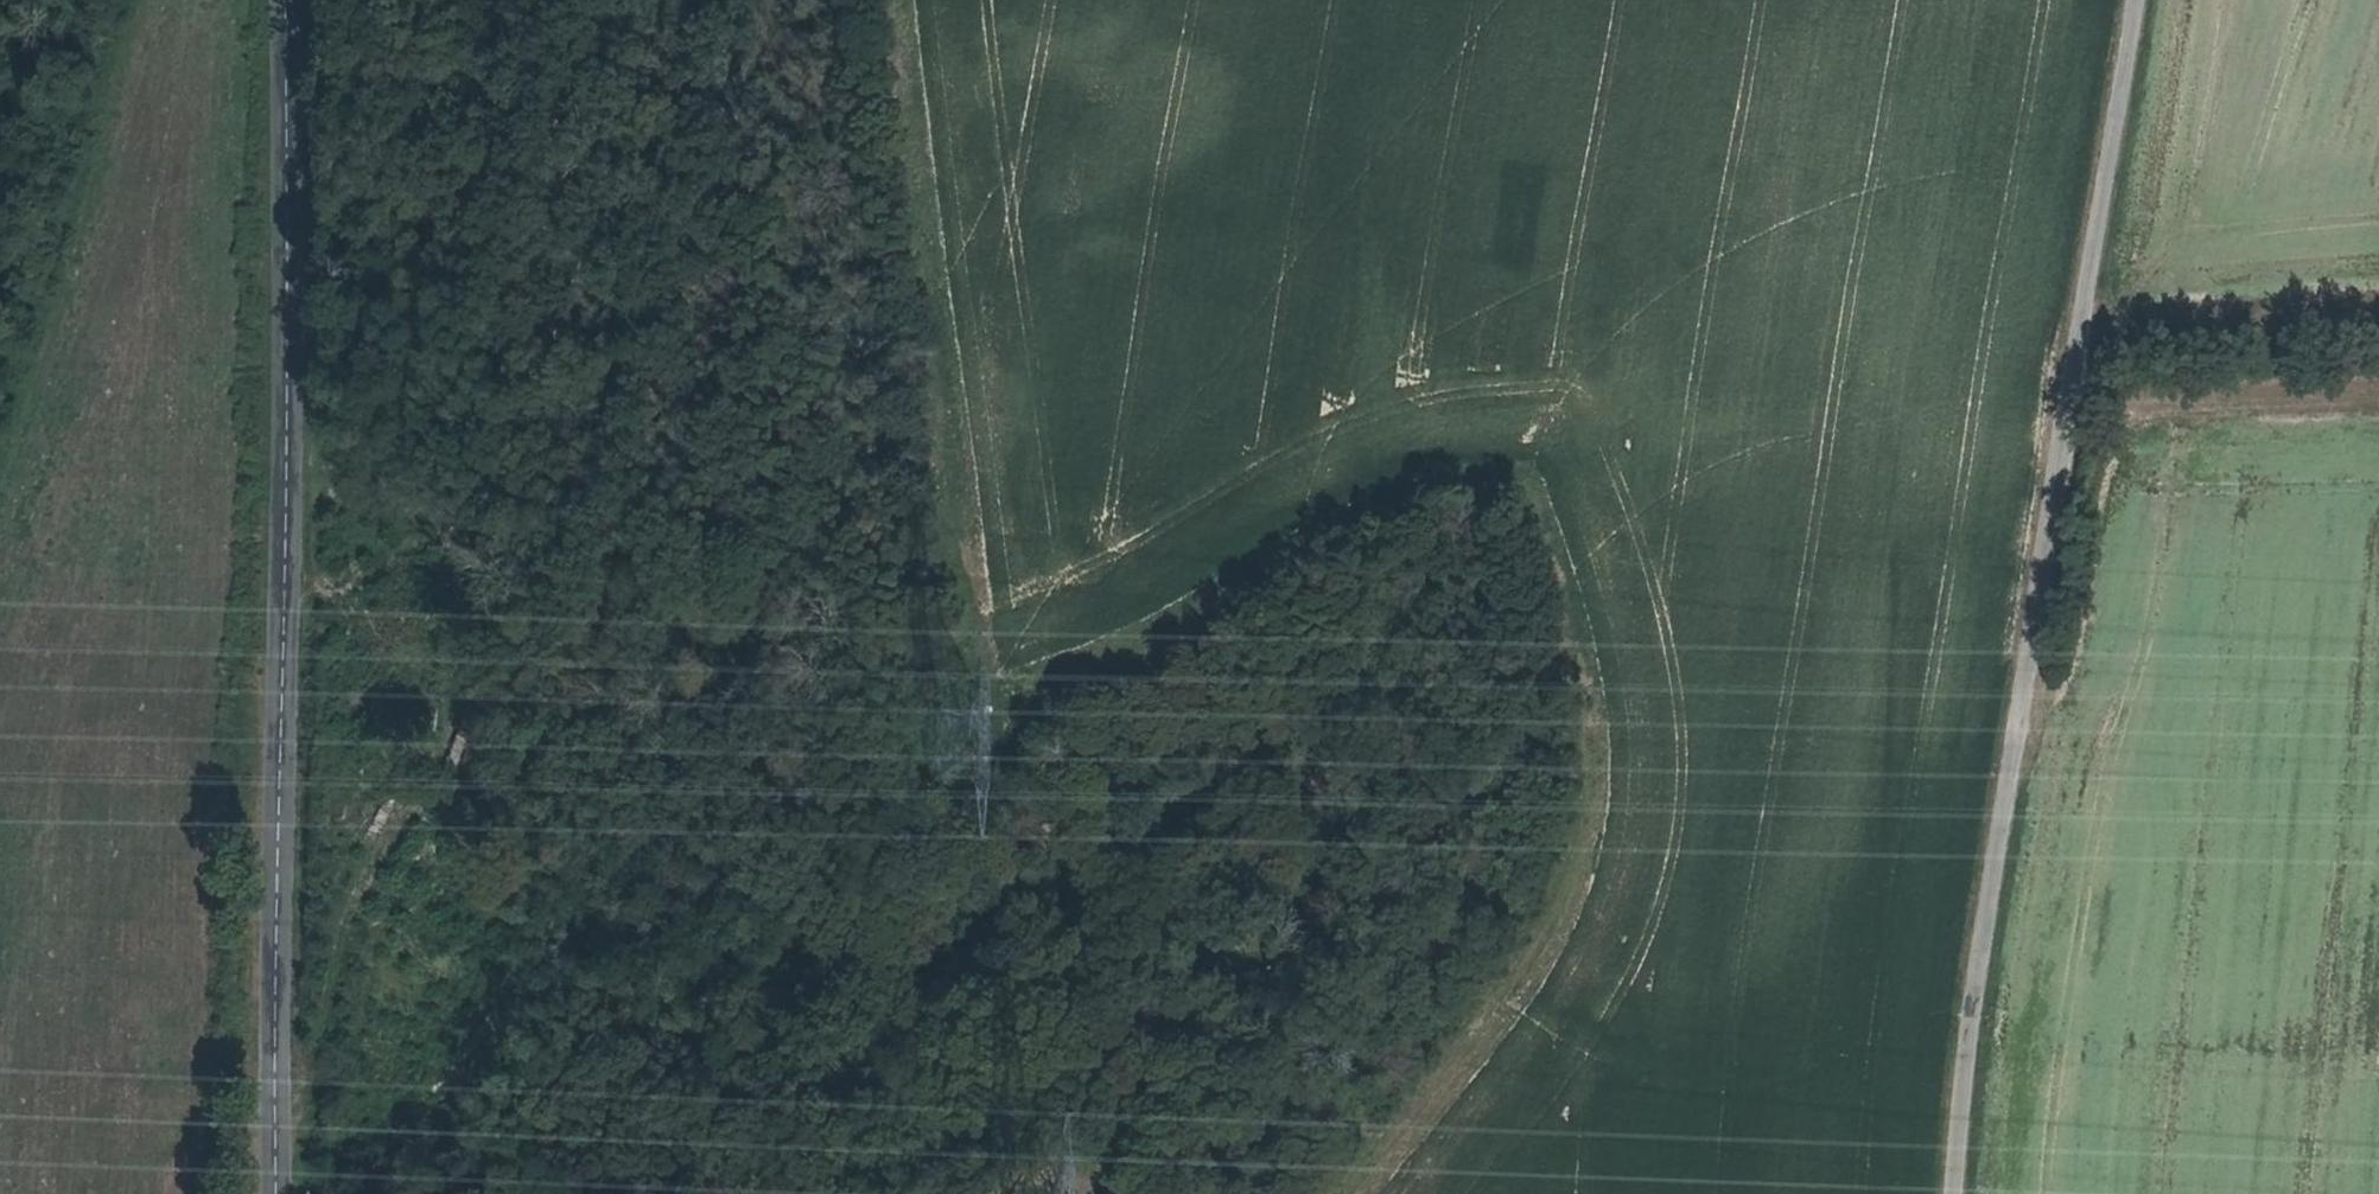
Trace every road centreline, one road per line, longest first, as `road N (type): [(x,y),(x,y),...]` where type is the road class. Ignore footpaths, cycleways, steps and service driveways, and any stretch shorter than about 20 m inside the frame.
road 1 (unclassified): [(2136,0),(1946,1193)]
road 2 (tertiary): [(287,0),(281,1193)]

